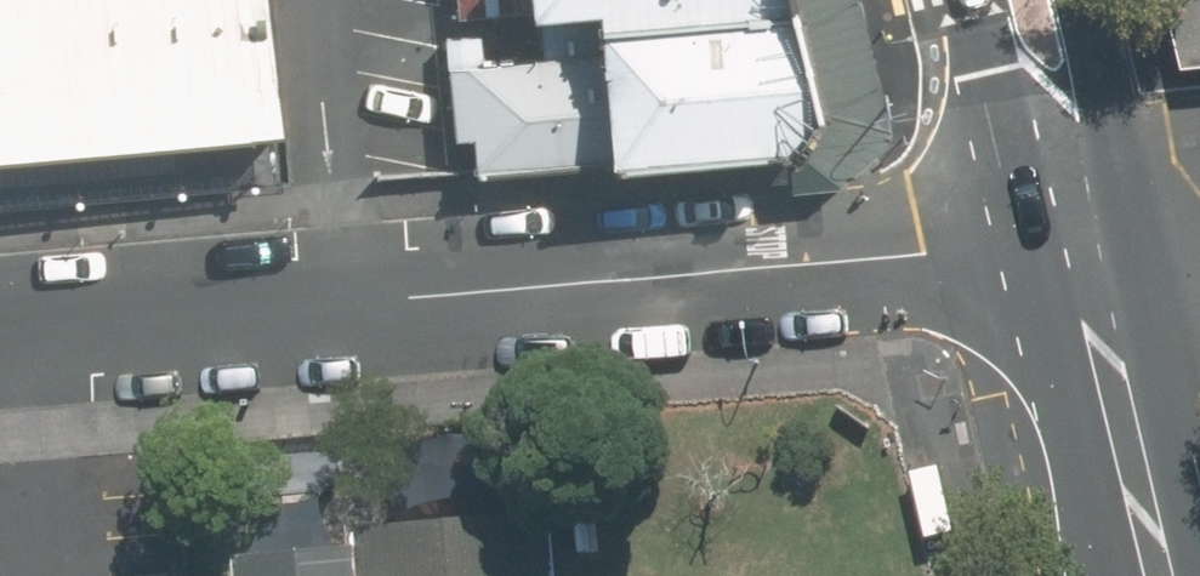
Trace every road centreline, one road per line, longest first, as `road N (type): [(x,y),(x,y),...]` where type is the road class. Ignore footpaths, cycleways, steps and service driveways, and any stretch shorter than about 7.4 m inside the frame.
road 1 (residential): [(0,329),(922,253),(1077,208)]
road 2 (secondary): [(1077,208),(1166,575)]
road 3 (unknown): [(310,0),(340,300)]
road 4 (secondary): [(1077,208),(970,0)]
road 5 (secondary): [(1066,0),(1077,208)]
road 6 (residential): [(1199,145),(1077,208)]

